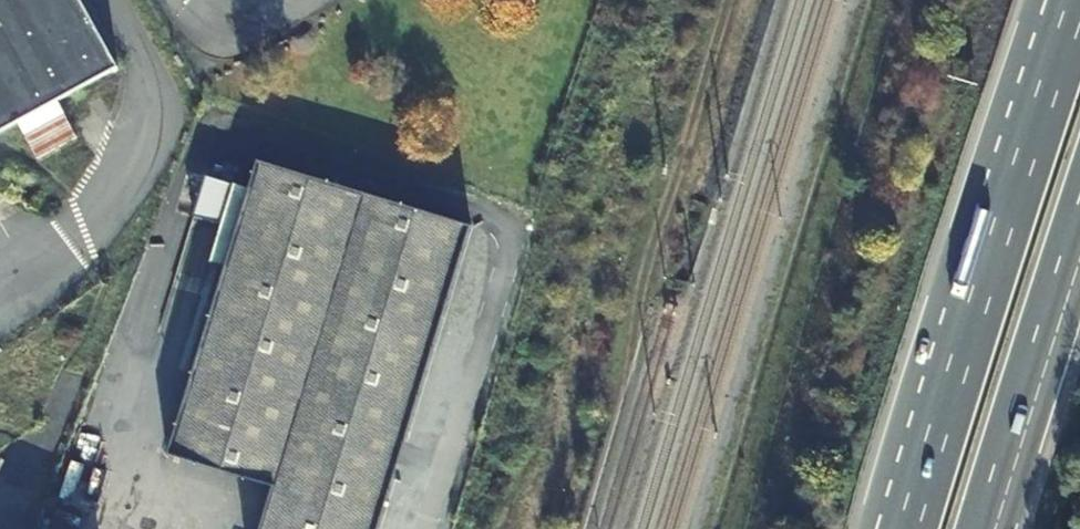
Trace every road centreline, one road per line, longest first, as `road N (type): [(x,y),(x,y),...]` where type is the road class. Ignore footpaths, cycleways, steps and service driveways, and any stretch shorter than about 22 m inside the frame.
road 1 (motorway): [(1075,0),(906,528)]
road 2 (motorway): [(988,528),(1079,236)]

